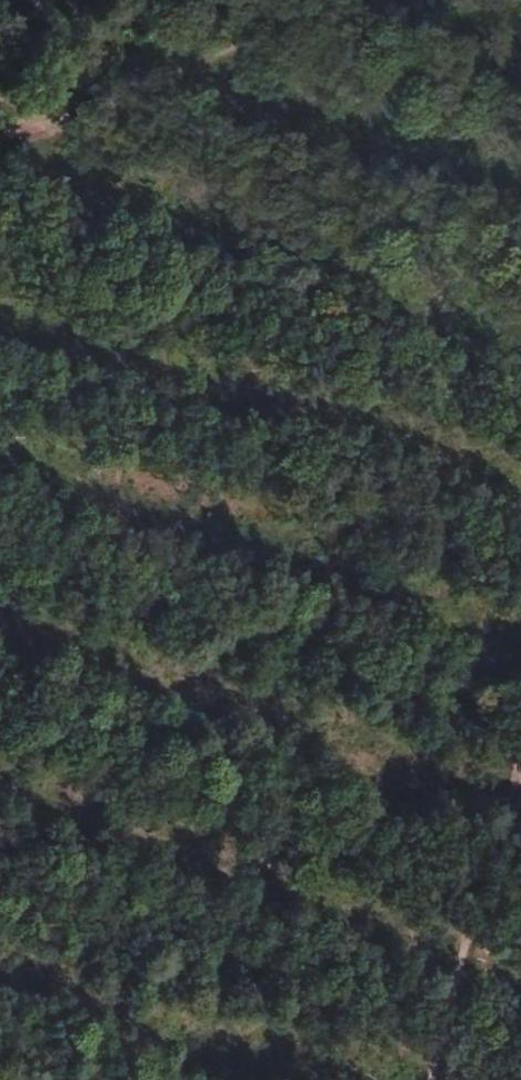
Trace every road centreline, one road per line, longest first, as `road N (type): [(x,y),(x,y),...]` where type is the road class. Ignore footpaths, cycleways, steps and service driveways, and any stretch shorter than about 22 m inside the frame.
road 1 (track): [(428,1079),(520,736)]

